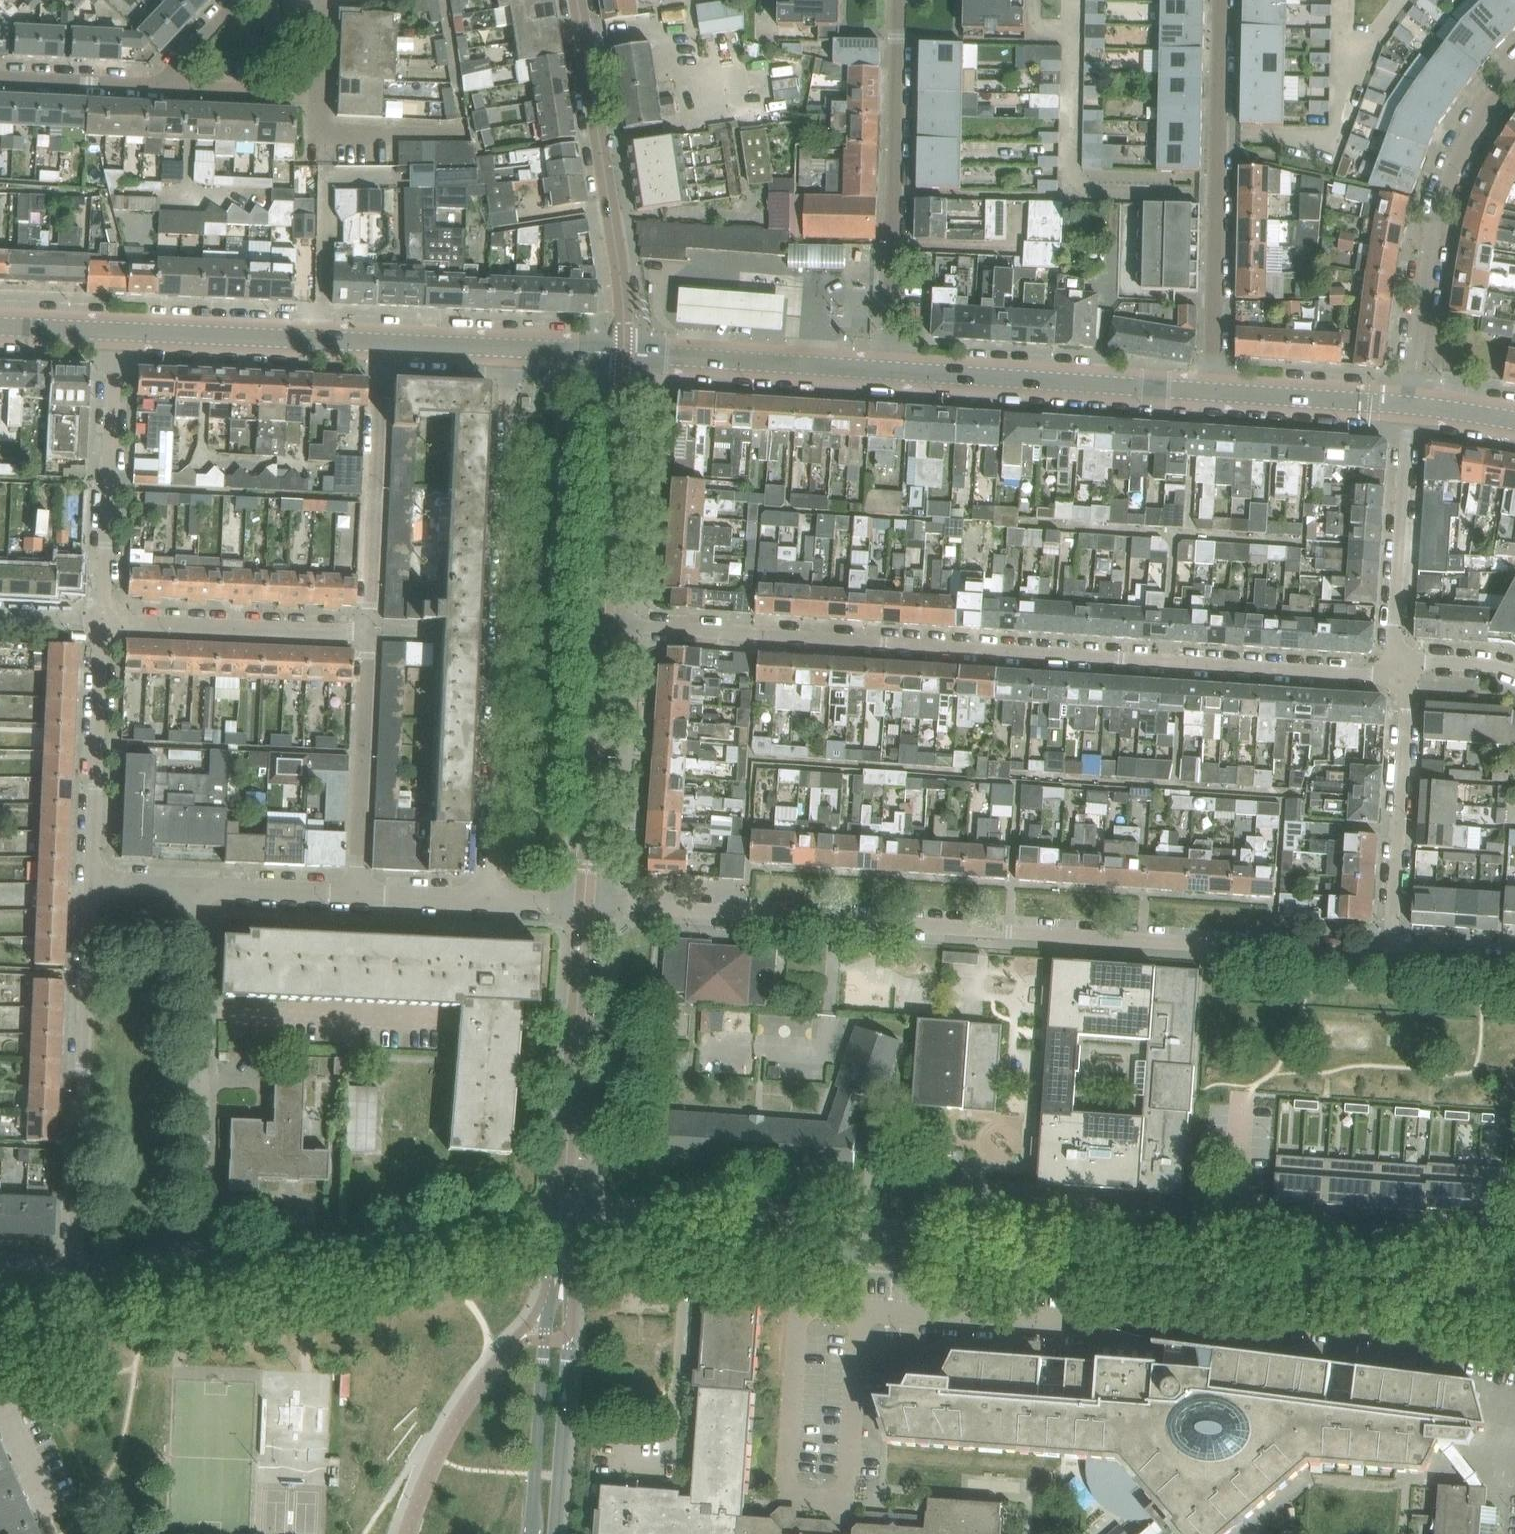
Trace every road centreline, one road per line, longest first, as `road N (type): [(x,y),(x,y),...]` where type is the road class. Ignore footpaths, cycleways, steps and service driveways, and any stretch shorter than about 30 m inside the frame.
road 1 (residential): [(1391,957),(585,902)]
road 2 (residential): [(604,623),(1373,673),(1400,666)]
road 3 (residential): [(806,1247),(1502,1303)]
road 4 (unclassified): [(513,348),(486,899)]
road 5 (unclassified): [(188,1281),(186,884)]
road 6 (unclassified): [(69,1275),(95,879)]
road 7 (residential): [(1215,390),(1222,0)]
road 8 (unclassified): [(188,1281),(563,1224)]
road 9 (residential): [(889,369),(897,0)]
road 10 (unclassified): [(578,0),(624,283),(624,353)]
road 11 (unclassified): [(1410,404),(1442,204),(1472,129),(1514,72)]
road 12 (tertiary): [(1215,390),(889,369)]
road 13 (unclassified): [(585,902),(563,1224)]
road 14 (unclassified): [(802,1302),(864,1308),(850,1498),(788,1495)]
road 15 (residential): [(1400,666),(1406,709),(1391,957)]
road 16 (residential): [(383,342),(367,632)]
road 17 (residential): [(105,620),(115,332)]
road 18 (unclassified): [(604,623),(585,902)]
road 19 (unclassified): [(564,1264),(545,1339),(531,1533)]
road 20 (unclassified): [(624,353),(604,623)]
road 21 (tertiary): [(383,342),(115,332)]
road 22 (tertiary): [(889,369),(624,353)]
road 23 (residential): [(1410,404),(1396,625),(1400,666)]
road 24 (residential): [(354,894),(367,632)]
road 25 (residential): [(367,632),(105,620)]
road 26 (residential): [(95,879),(105,620)]
road 27 (residential): [(563,1224),(806,1247)]
road 28 (tertiary): [(1410,404),(1215,390)]
road 29 (unclassified): [(788,1495),(802,1302)]
road 30 (unclassified): [(354,894),(186,884)]
road 31 (residential): [(0,81),(154,88)]
road 32 (unclassified): [(61,1533),(0,1397)]
road 33 (residential): [(154,88),(294,93)]
road 34 (residential): [(486,899),(354,894)]
road 35 (tertiary): [(513,348),(383,342)]
road 36 (residential): [(1514,967),(1391,957)]
road 37 (residential): [(154,88),(239,0)]

